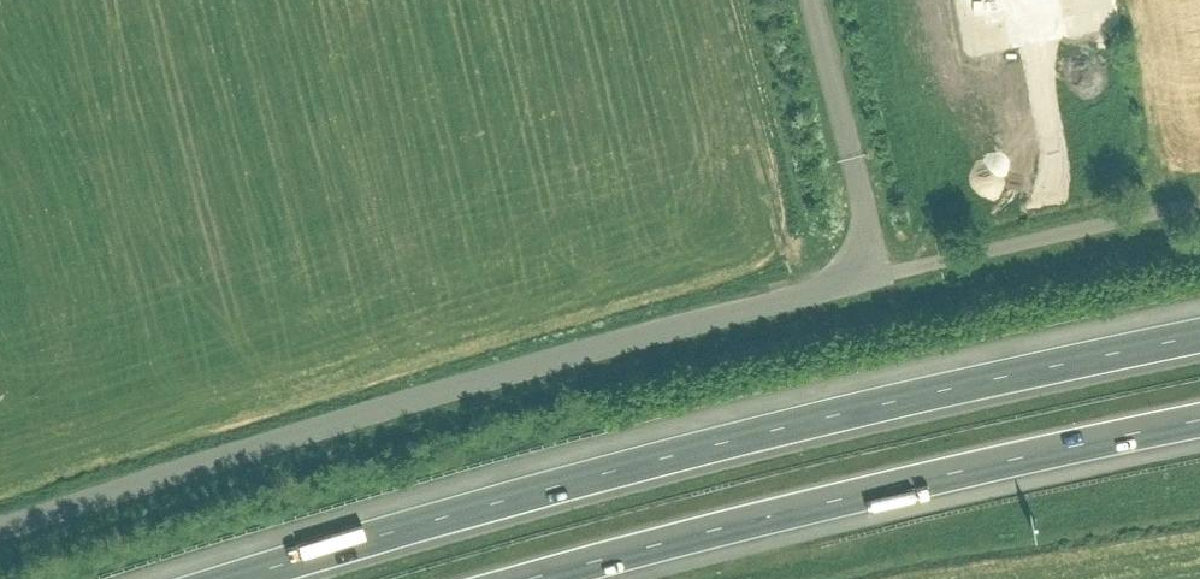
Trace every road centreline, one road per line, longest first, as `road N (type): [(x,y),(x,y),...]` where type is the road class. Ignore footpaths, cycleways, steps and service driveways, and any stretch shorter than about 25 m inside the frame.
road 1 (motorway): [(1199,335),(581,478),(231,578)]
road 2 (unclassified): [(0,528),(379,410),(877,275)]
road 3 (motorway): [(530,578),(1199,420)]
road 4 (unclassified): [(877,275),(810,0)]
road 5 (unclassified): [(877,275),(1023,244)]

